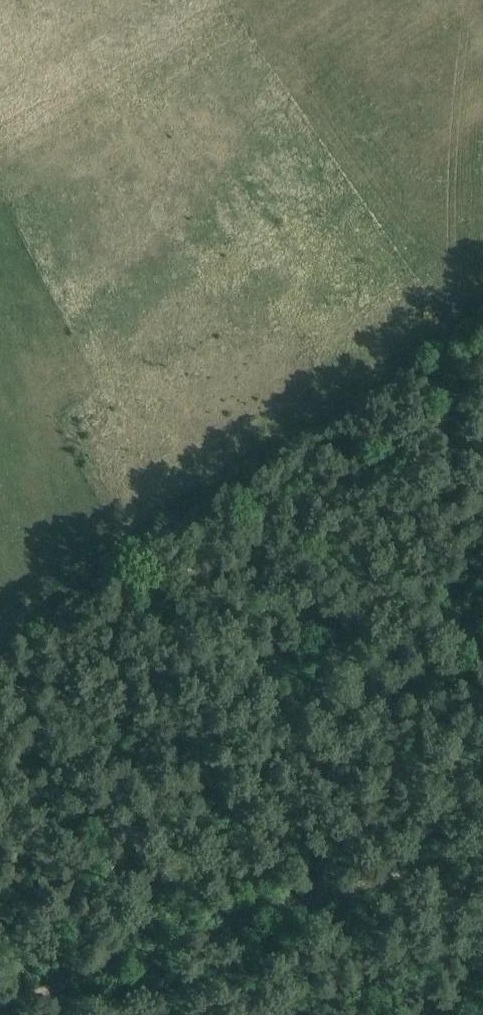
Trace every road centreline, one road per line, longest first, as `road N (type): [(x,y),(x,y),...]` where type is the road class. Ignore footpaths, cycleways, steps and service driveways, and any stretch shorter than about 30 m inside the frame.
road 1 (track): [(482,846),(0,991)]

